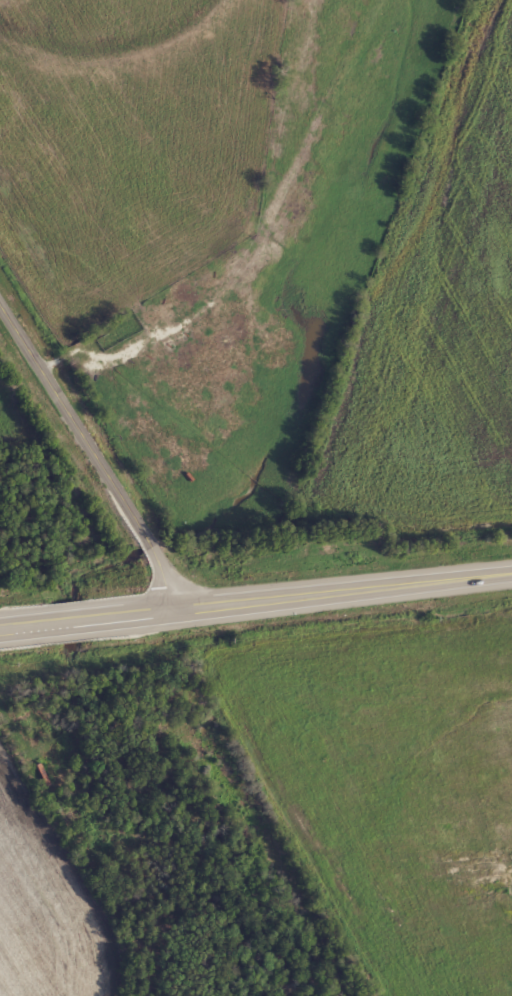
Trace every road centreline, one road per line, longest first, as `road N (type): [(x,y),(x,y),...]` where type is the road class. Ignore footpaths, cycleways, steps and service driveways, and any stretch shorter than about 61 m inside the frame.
road 1 (secondary): [(180,611),(150,547),(0,307)]
road 2 (primary): [(180,611),(511,576)]
road 3 (primary): [(0,625),(180,611)]

